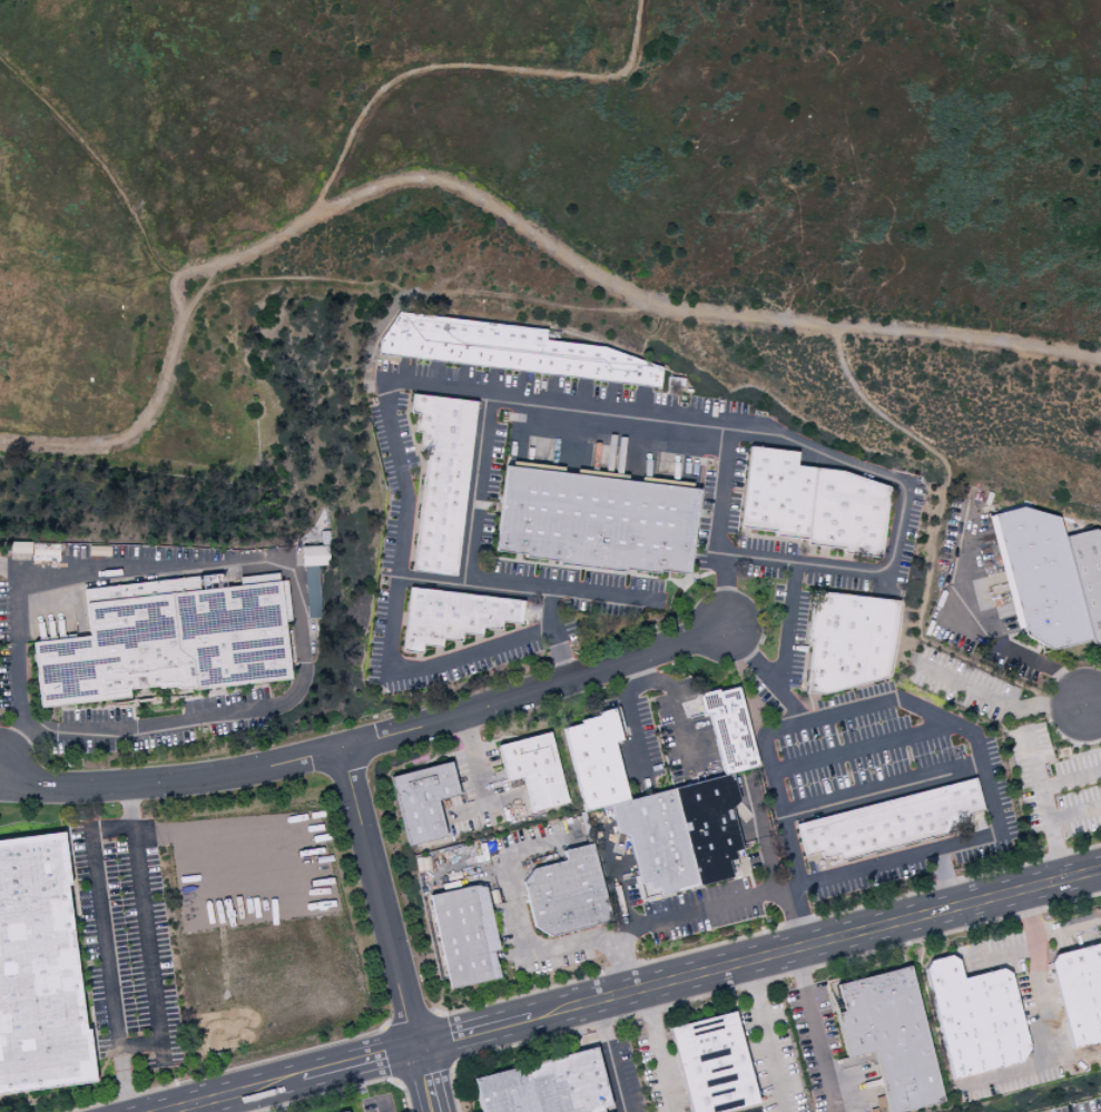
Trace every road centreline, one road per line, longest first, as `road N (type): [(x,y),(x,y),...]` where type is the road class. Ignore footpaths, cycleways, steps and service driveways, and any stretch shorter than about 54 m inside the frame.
road 1 (residential): [(0,778),(60,789),(282,768),(456,721),(724,627)]
road 2 (tertiary): [(1100,869),(531,1018)]
road 3 (residential): [(421,1046),(345,751)]
road 4 (tertiary): [(301,1079),(173,1111)]
road 5 (tertiary): [(421,1046),(301,1079)]

